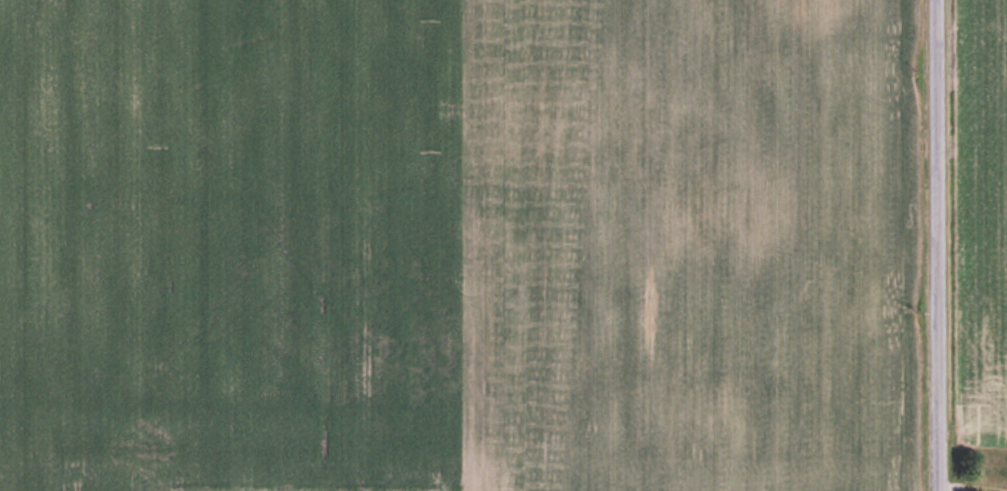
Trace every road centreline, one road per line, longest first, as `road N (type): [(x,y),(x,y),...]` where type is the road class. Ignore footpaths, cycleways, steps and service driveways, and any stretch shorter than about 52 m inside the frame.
road 1 (residential): [(939,490),(936,0)]

